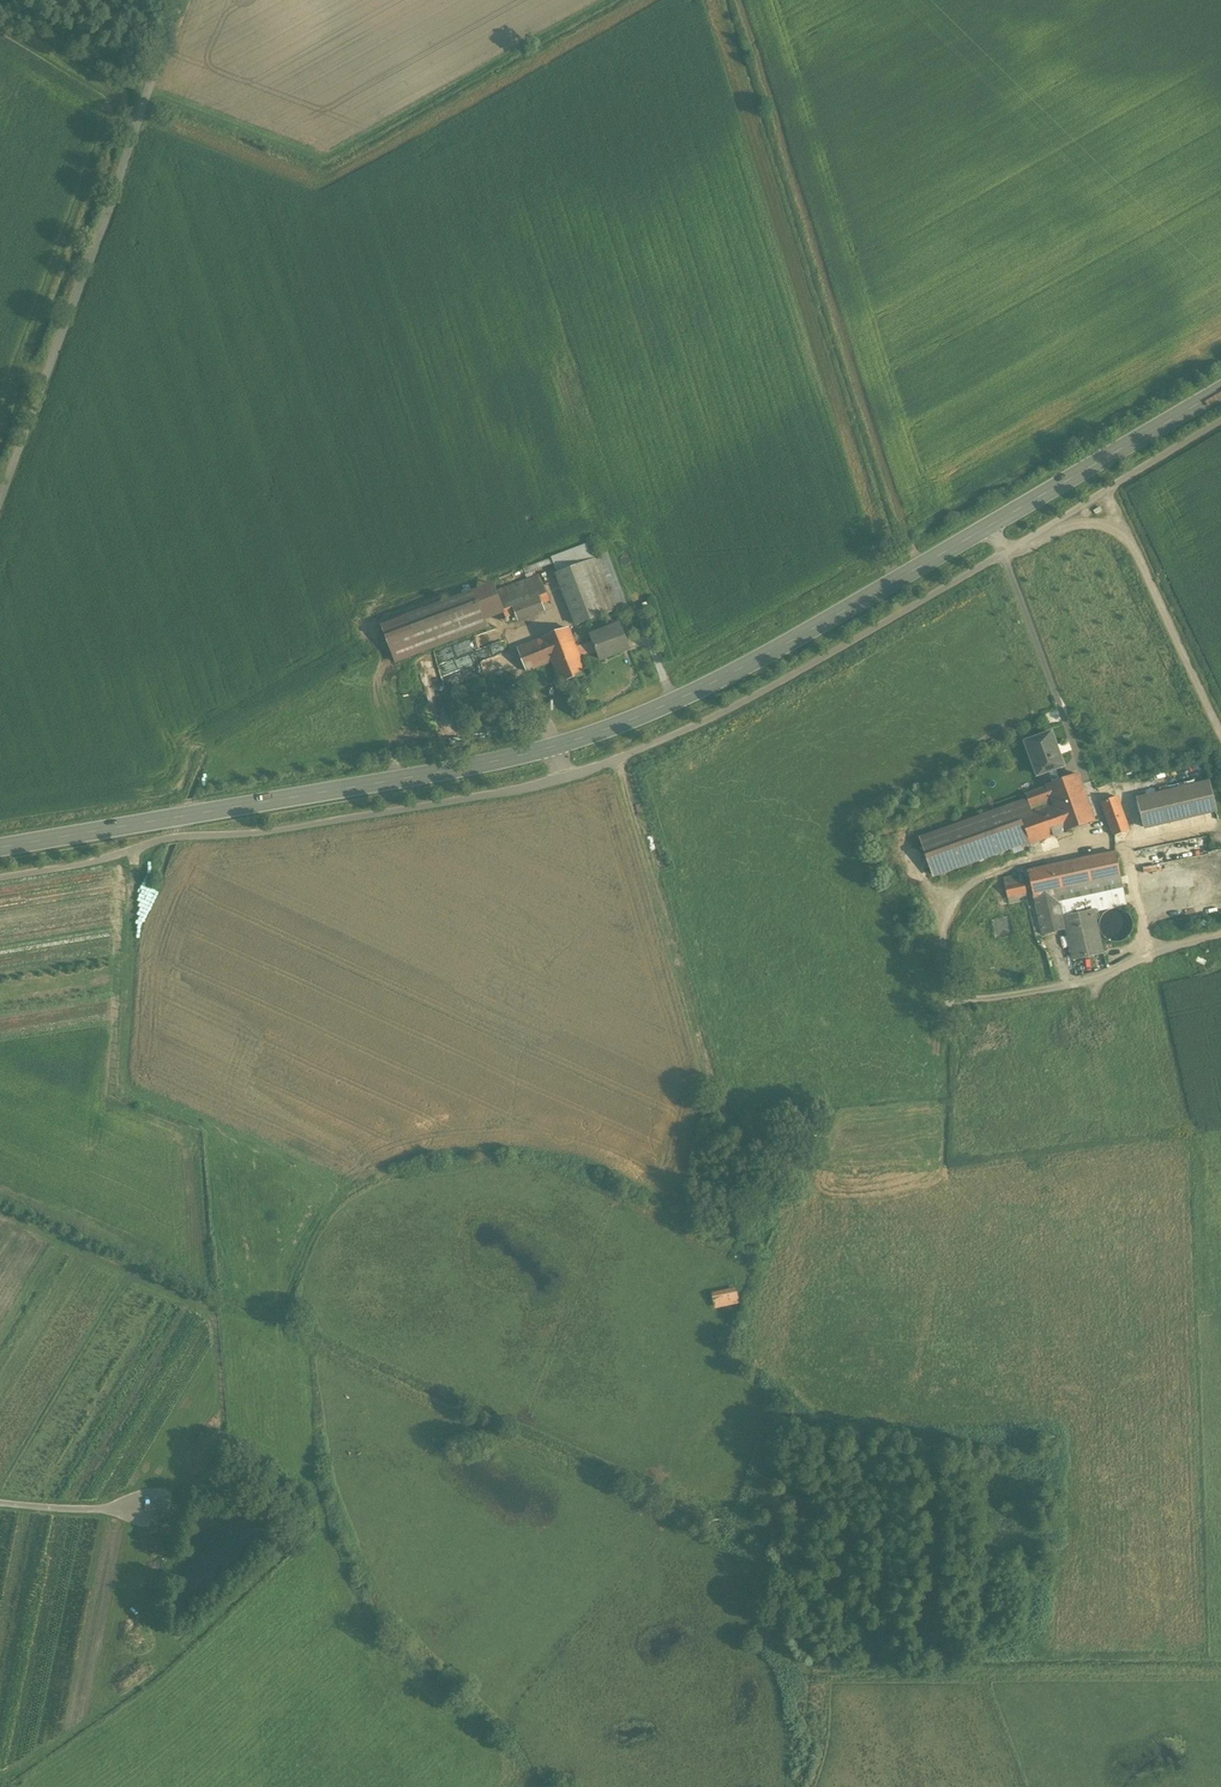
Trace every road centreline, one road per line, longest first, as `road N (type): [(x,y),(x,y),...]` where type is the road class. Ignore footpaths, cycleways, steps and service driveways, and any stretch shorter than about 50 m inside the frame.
road 1 (primary): [(1220,390),(739,669),(610,727),(503,760),(0,847)]
road 2 (track): [(173,0),(149,63),(143,107),(0,496)]
road 3 (track): [(614,760),(726,1124),(811,1160)]
road 4 (track): [(1007,561),(1083,522),(1131,539),(1220,730)]
road 5 (track): [(156,884),(207,752)]

